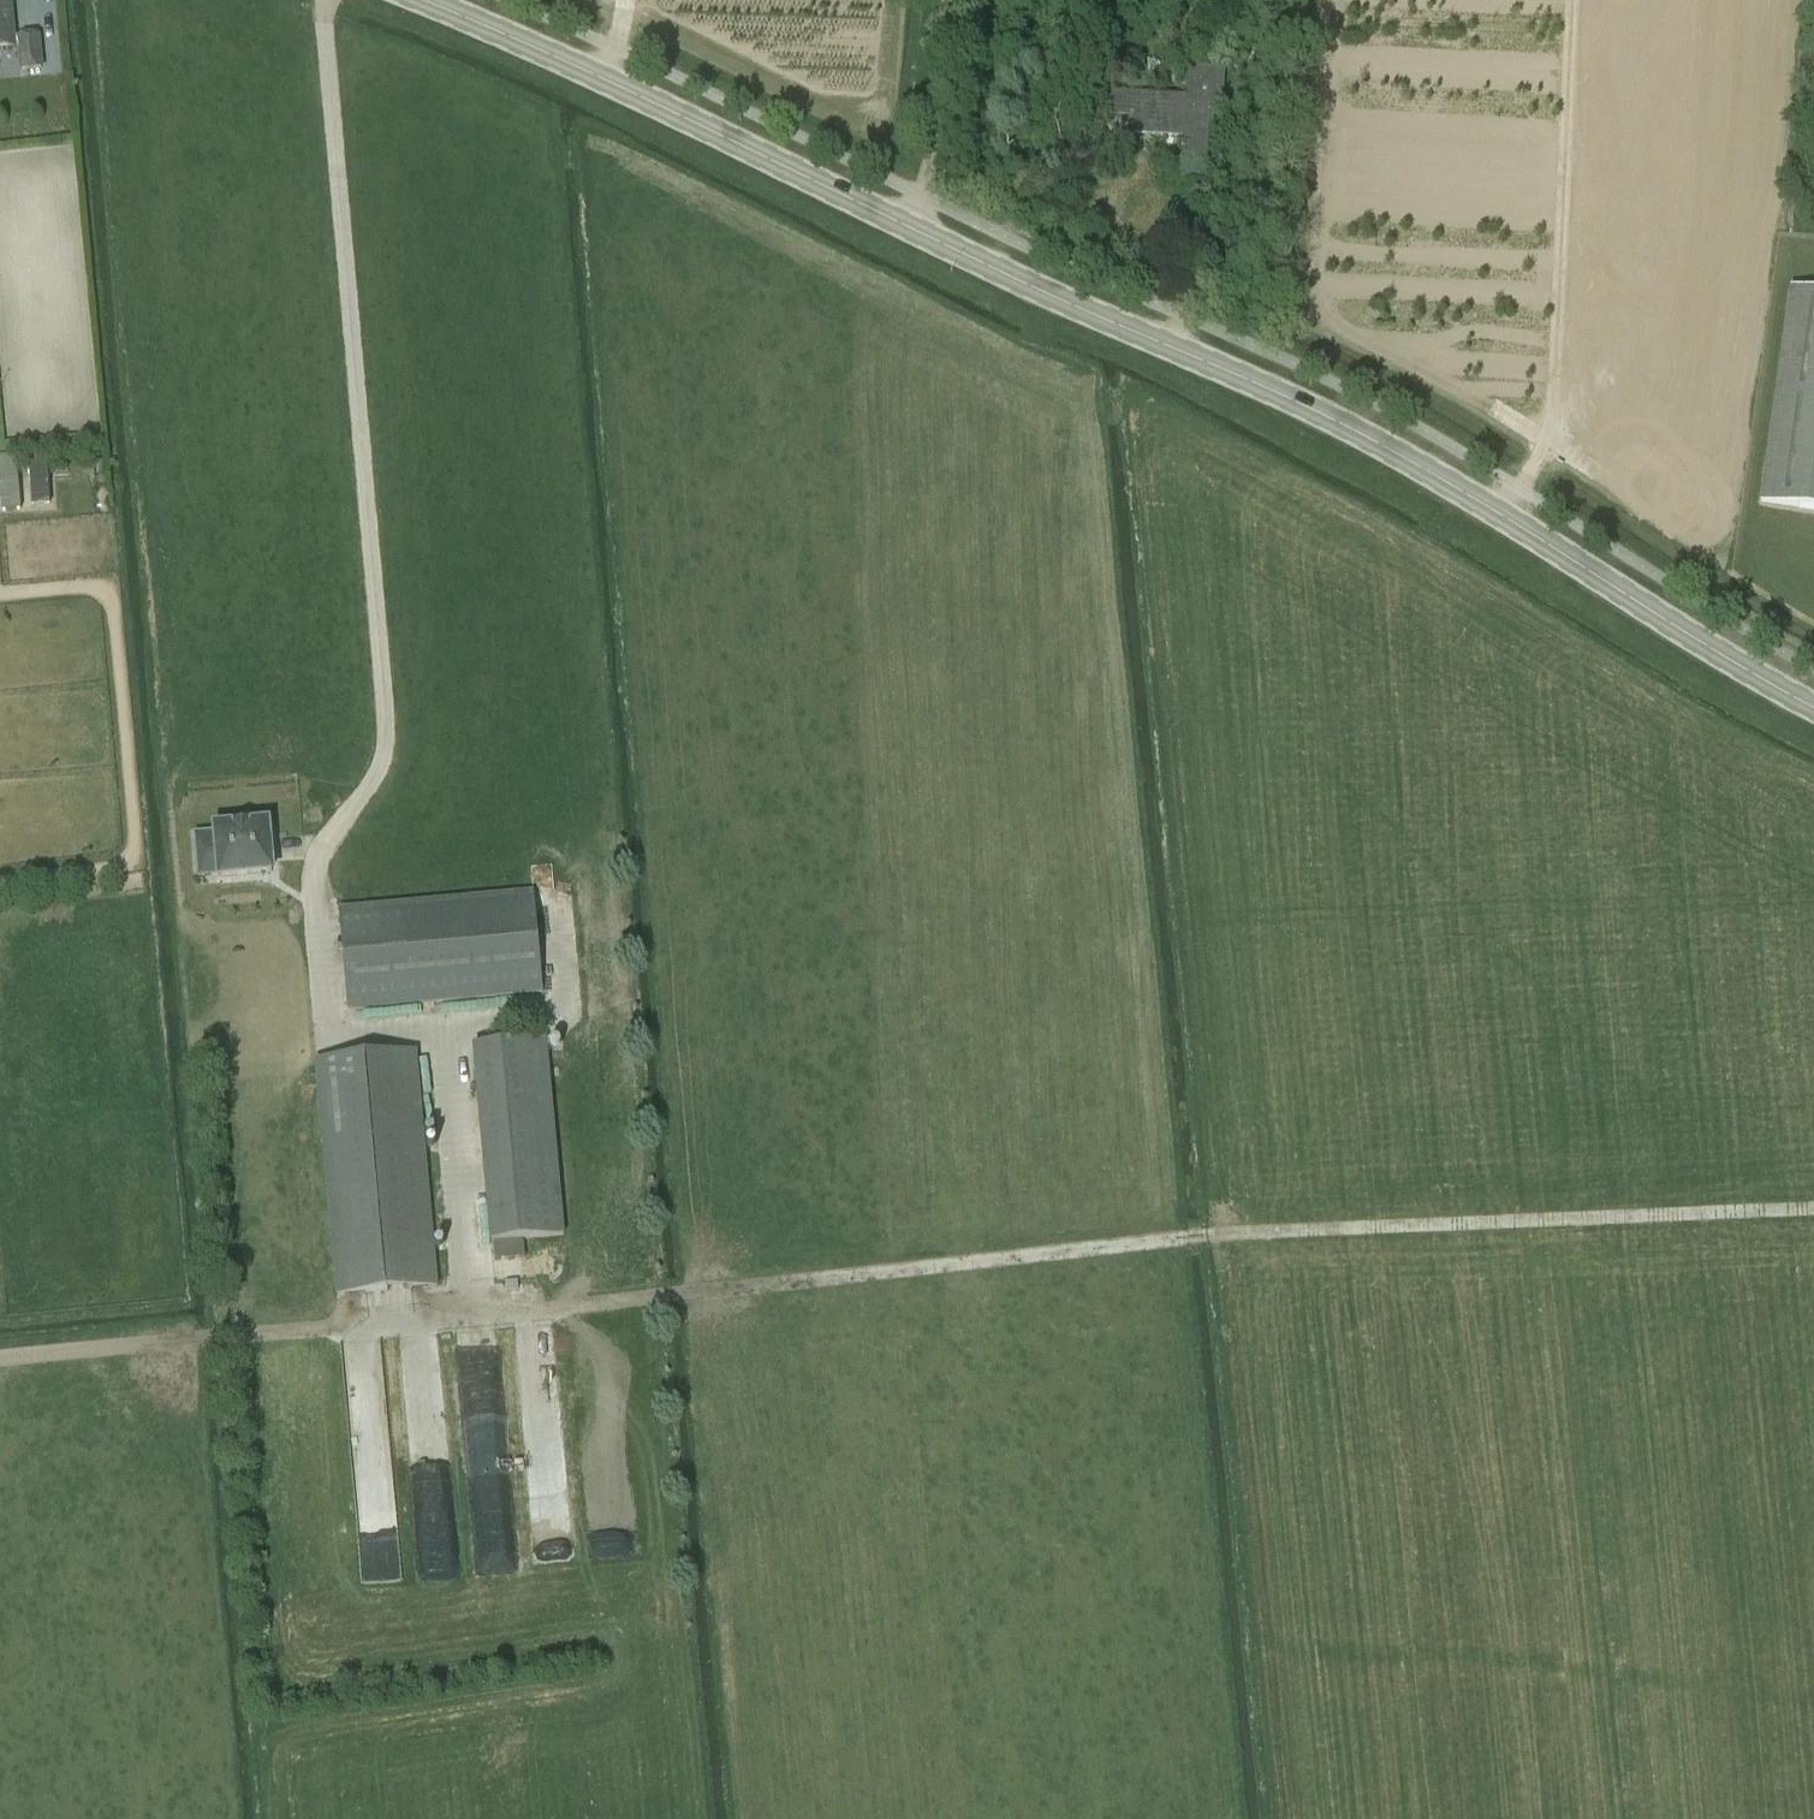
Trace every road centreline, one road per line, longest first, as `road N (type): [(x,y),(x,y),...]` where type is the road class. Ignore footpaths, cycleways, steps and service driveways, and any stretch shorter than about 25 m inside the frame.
road 1 (track): [(0,1356),(690,1294),(1212,1234),(1813,1209)]
road 2 (secondary): [(415,0),(625,90),(1086,315),(1339,423),(1514,520),(1813,708)]
road 3 (track): [(330,1032),(440,1024),(466,1313)]

